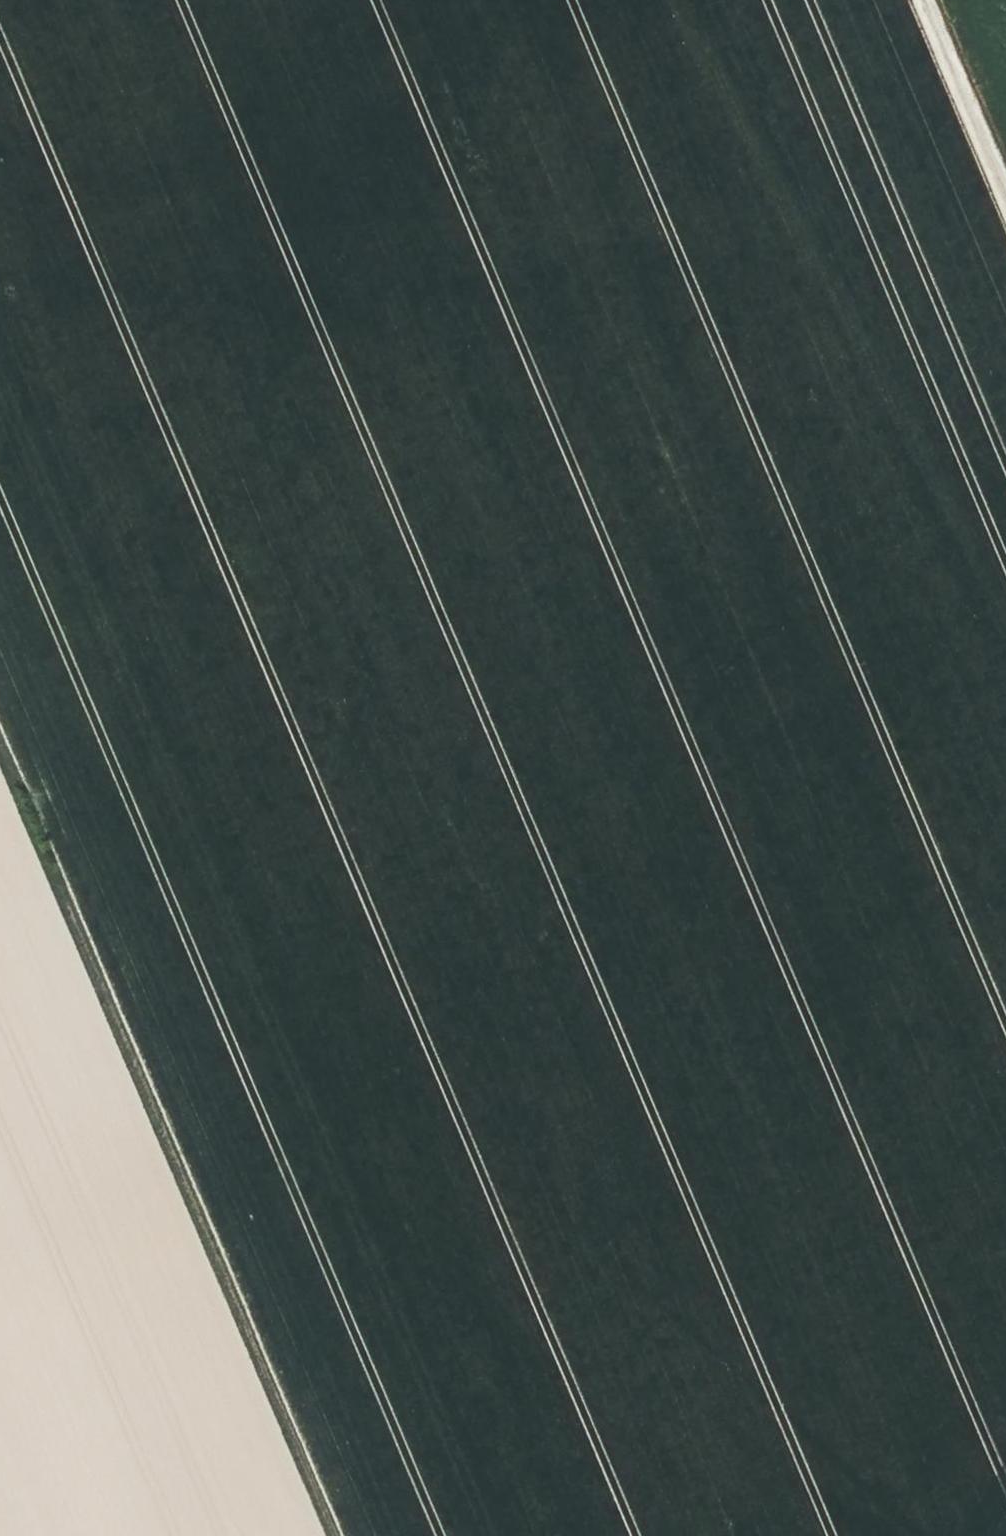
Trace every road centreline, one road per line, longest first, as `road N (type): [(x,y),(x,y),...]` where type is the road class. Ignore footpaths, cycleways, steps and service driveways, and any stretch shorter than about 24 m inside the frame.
road 1 (track): [(923,0),(1005,191)]

